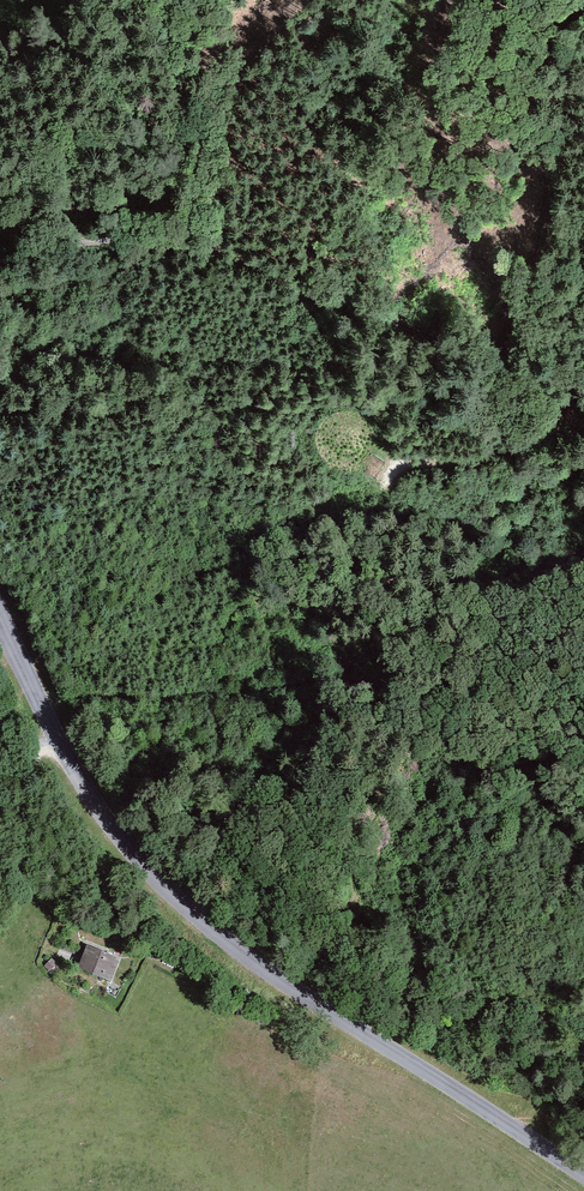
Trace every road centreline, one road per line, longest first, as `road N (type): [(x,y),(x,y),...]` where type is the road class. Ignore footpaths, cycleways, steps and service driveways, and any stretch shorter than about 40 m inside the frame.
road 1 (tertiary): [(583,1176),(279,979),(163,885),(71,765),(0,617)]
road 2 (track): [(583,402),(231,259),(161,243),(78,244),(0,269)]
road 3 (track): [(568,0),(506,369)]
road 4 (track): [(55,735),(34,757),(19,881),(0,923)]

